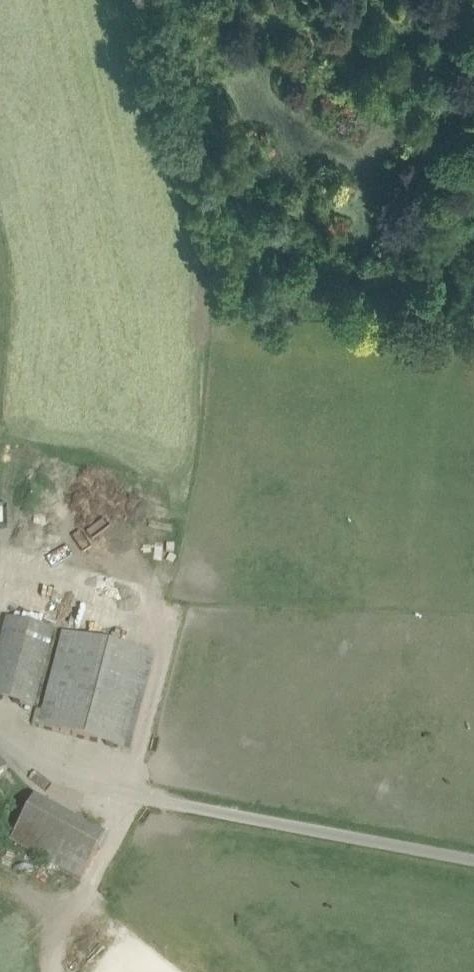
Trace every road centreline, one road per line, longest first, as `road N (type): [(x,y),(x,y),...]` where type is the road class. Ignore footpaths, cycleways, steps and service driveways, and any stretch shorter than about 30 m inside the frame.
road 1 (unclassified): [(473,858),(78,783),(24,760),(0,739)]

